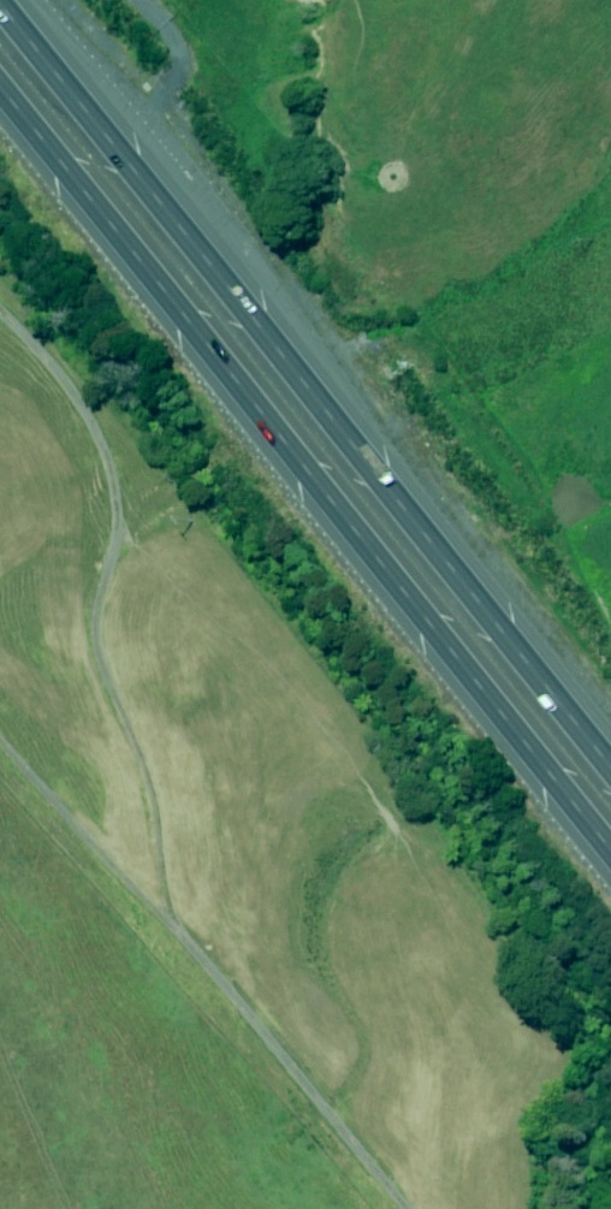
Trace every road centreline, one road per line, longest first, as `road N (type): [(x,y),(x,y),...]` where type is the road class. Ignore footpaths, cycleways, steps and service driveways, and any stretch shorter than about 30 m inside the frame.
road 1 (motorway): [(610,887),(0,122)]
road 2 (motorway): [(0,39),(610,788)]

